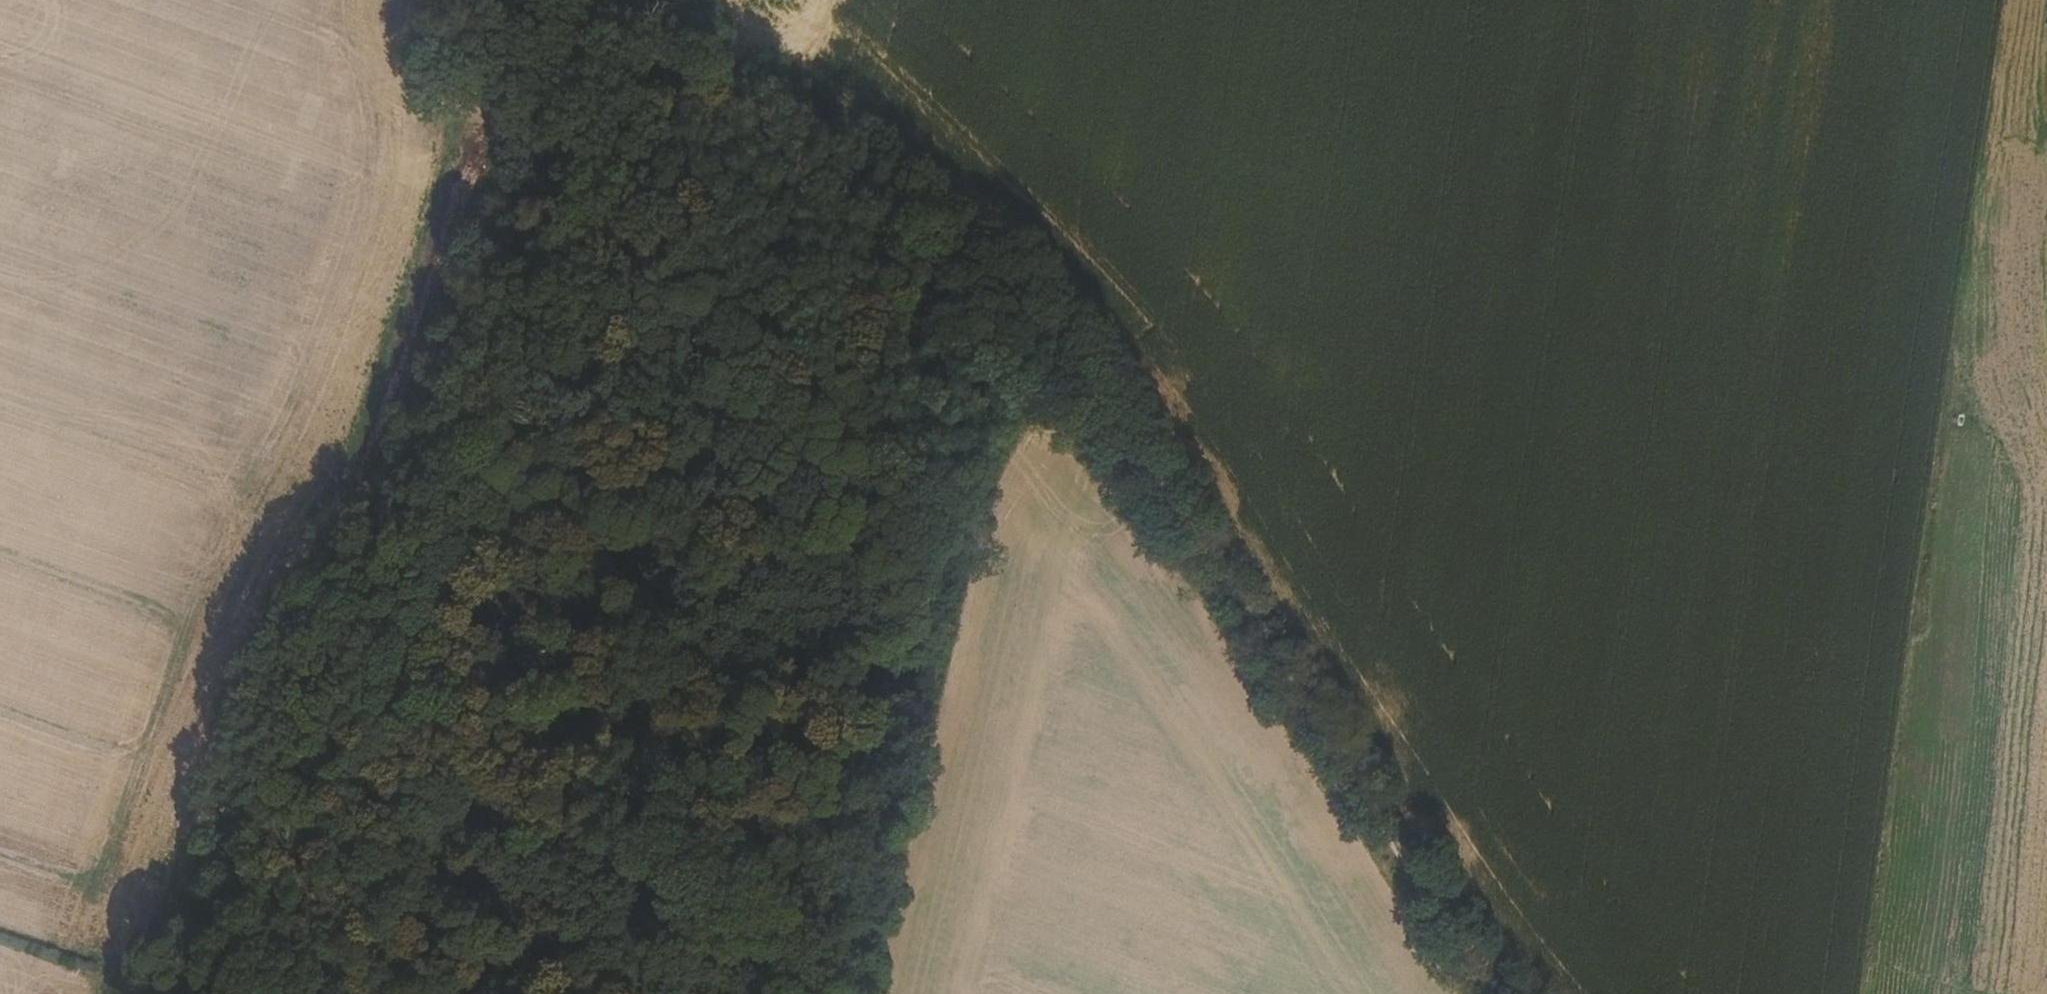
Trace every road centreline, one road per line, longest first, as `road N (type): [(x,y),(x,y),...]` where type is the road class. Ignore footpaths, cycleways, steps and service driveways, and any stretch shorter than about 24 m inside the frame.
road 1 (track): [(700,0),(1054,360),(1503,993)]

